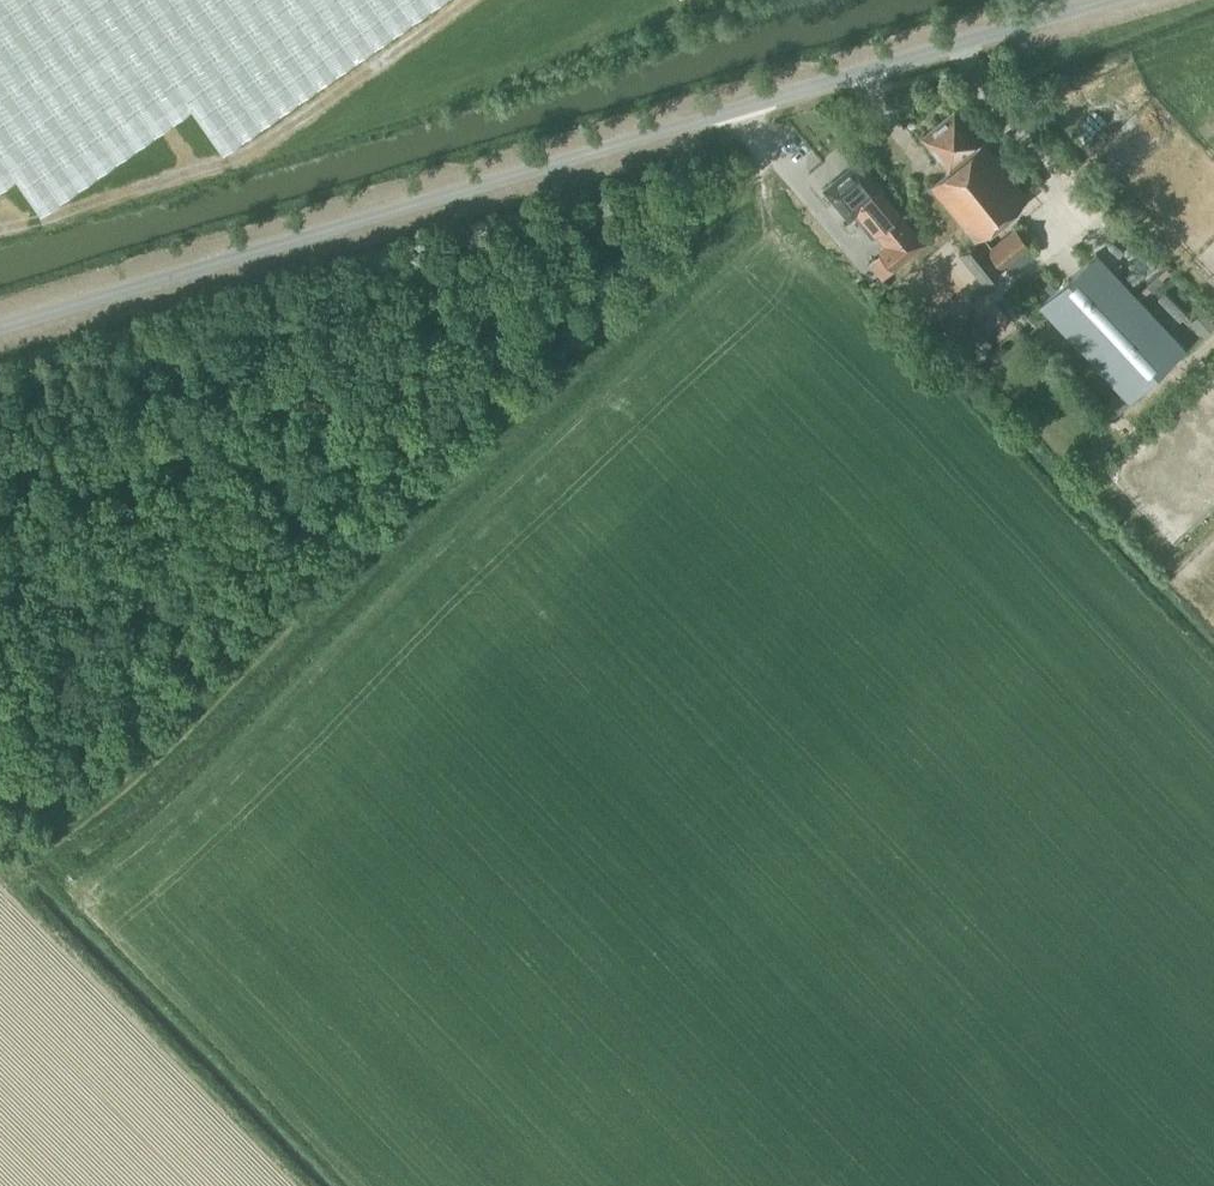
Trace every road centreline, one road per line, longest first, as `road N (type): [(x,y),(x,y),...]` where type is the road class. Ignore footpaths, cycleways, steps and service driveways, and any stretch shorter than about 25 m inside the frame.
road 1 (unclassified): [(0,327),(1104,0)]

